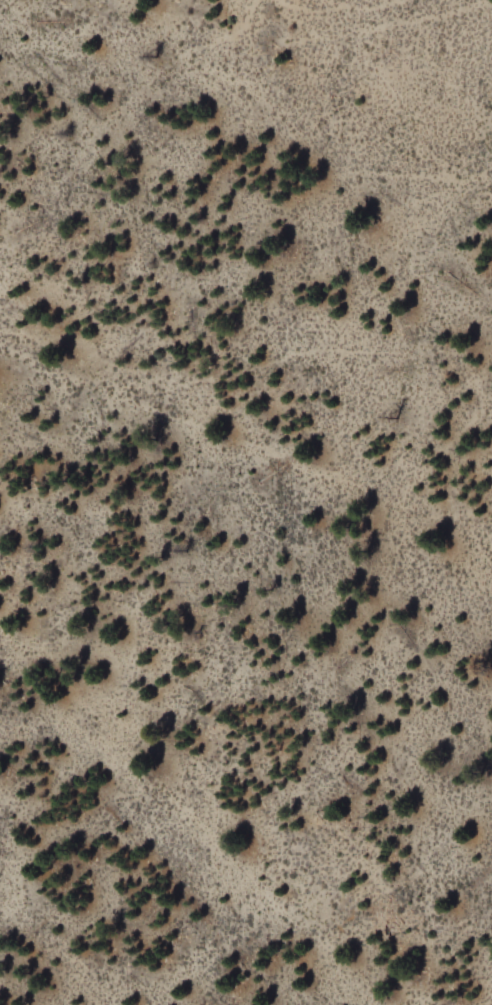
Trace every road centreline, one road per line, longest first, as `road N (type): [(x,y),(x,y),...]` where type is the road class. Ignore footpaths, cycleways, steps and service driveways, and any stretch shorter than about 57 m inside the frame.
road 1 (track): [(491,398),(409,251),(343,167),(189,57),(0,20)]
road 2 (track): [(0,645),(89,716),(397,1004)]

